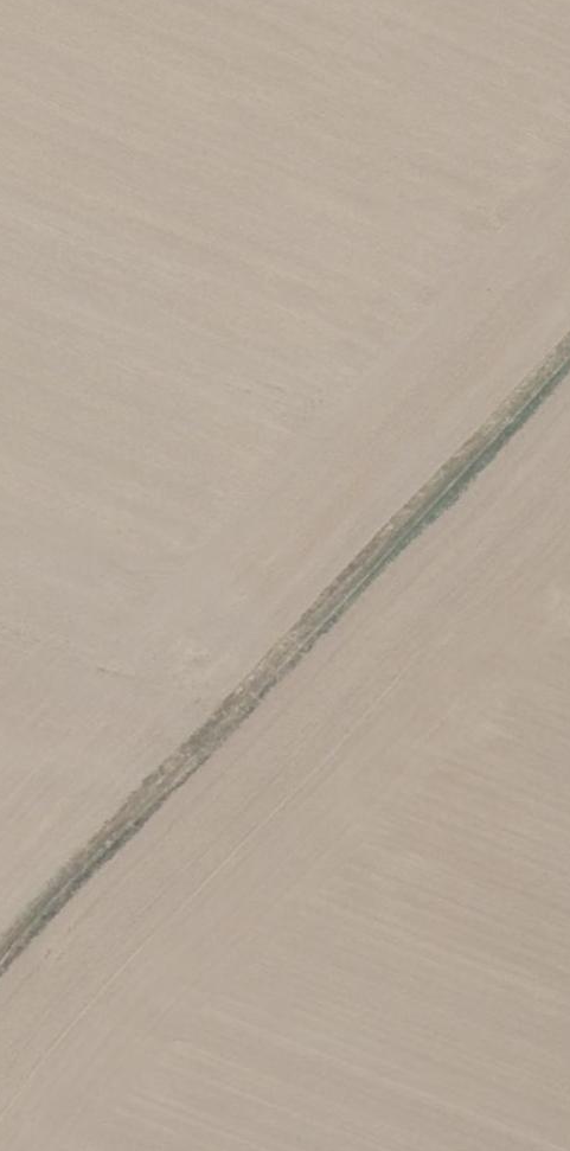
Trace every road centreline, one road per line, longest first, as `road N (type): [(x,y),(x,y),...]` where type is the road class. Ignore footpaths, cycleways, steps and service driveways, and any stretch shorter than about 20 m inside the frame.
road 1 (track): [(569,360),(365,585),(111,833),(0,958)]

